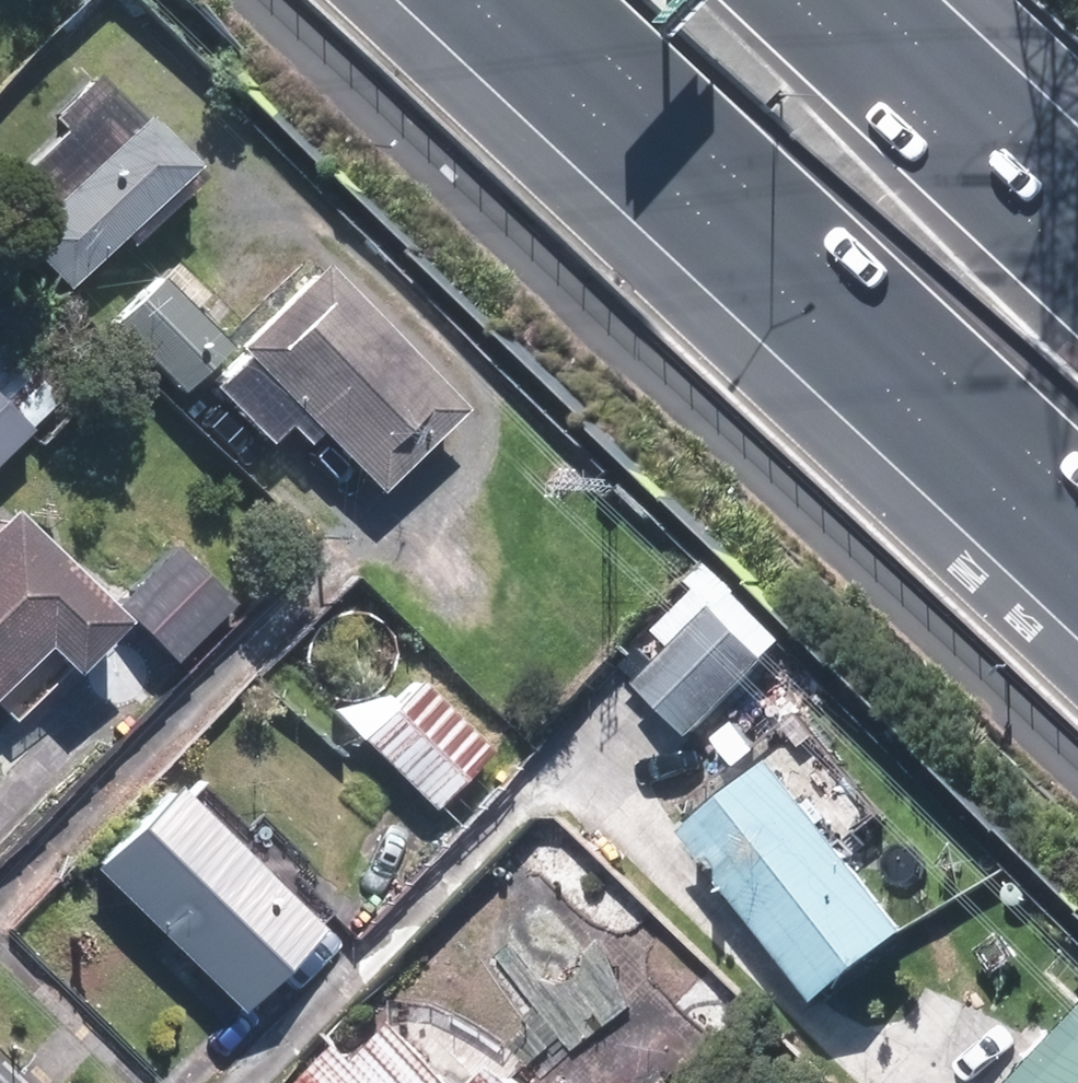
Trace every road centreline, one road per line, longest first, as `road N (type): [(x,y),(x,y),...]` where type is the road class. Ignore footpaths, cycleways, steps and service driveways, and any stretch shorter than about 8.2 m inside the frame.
road 1 (motorway): [(1077,585),(460,0)]
road 2 (motorway): [(799,0),(1077,261)]

